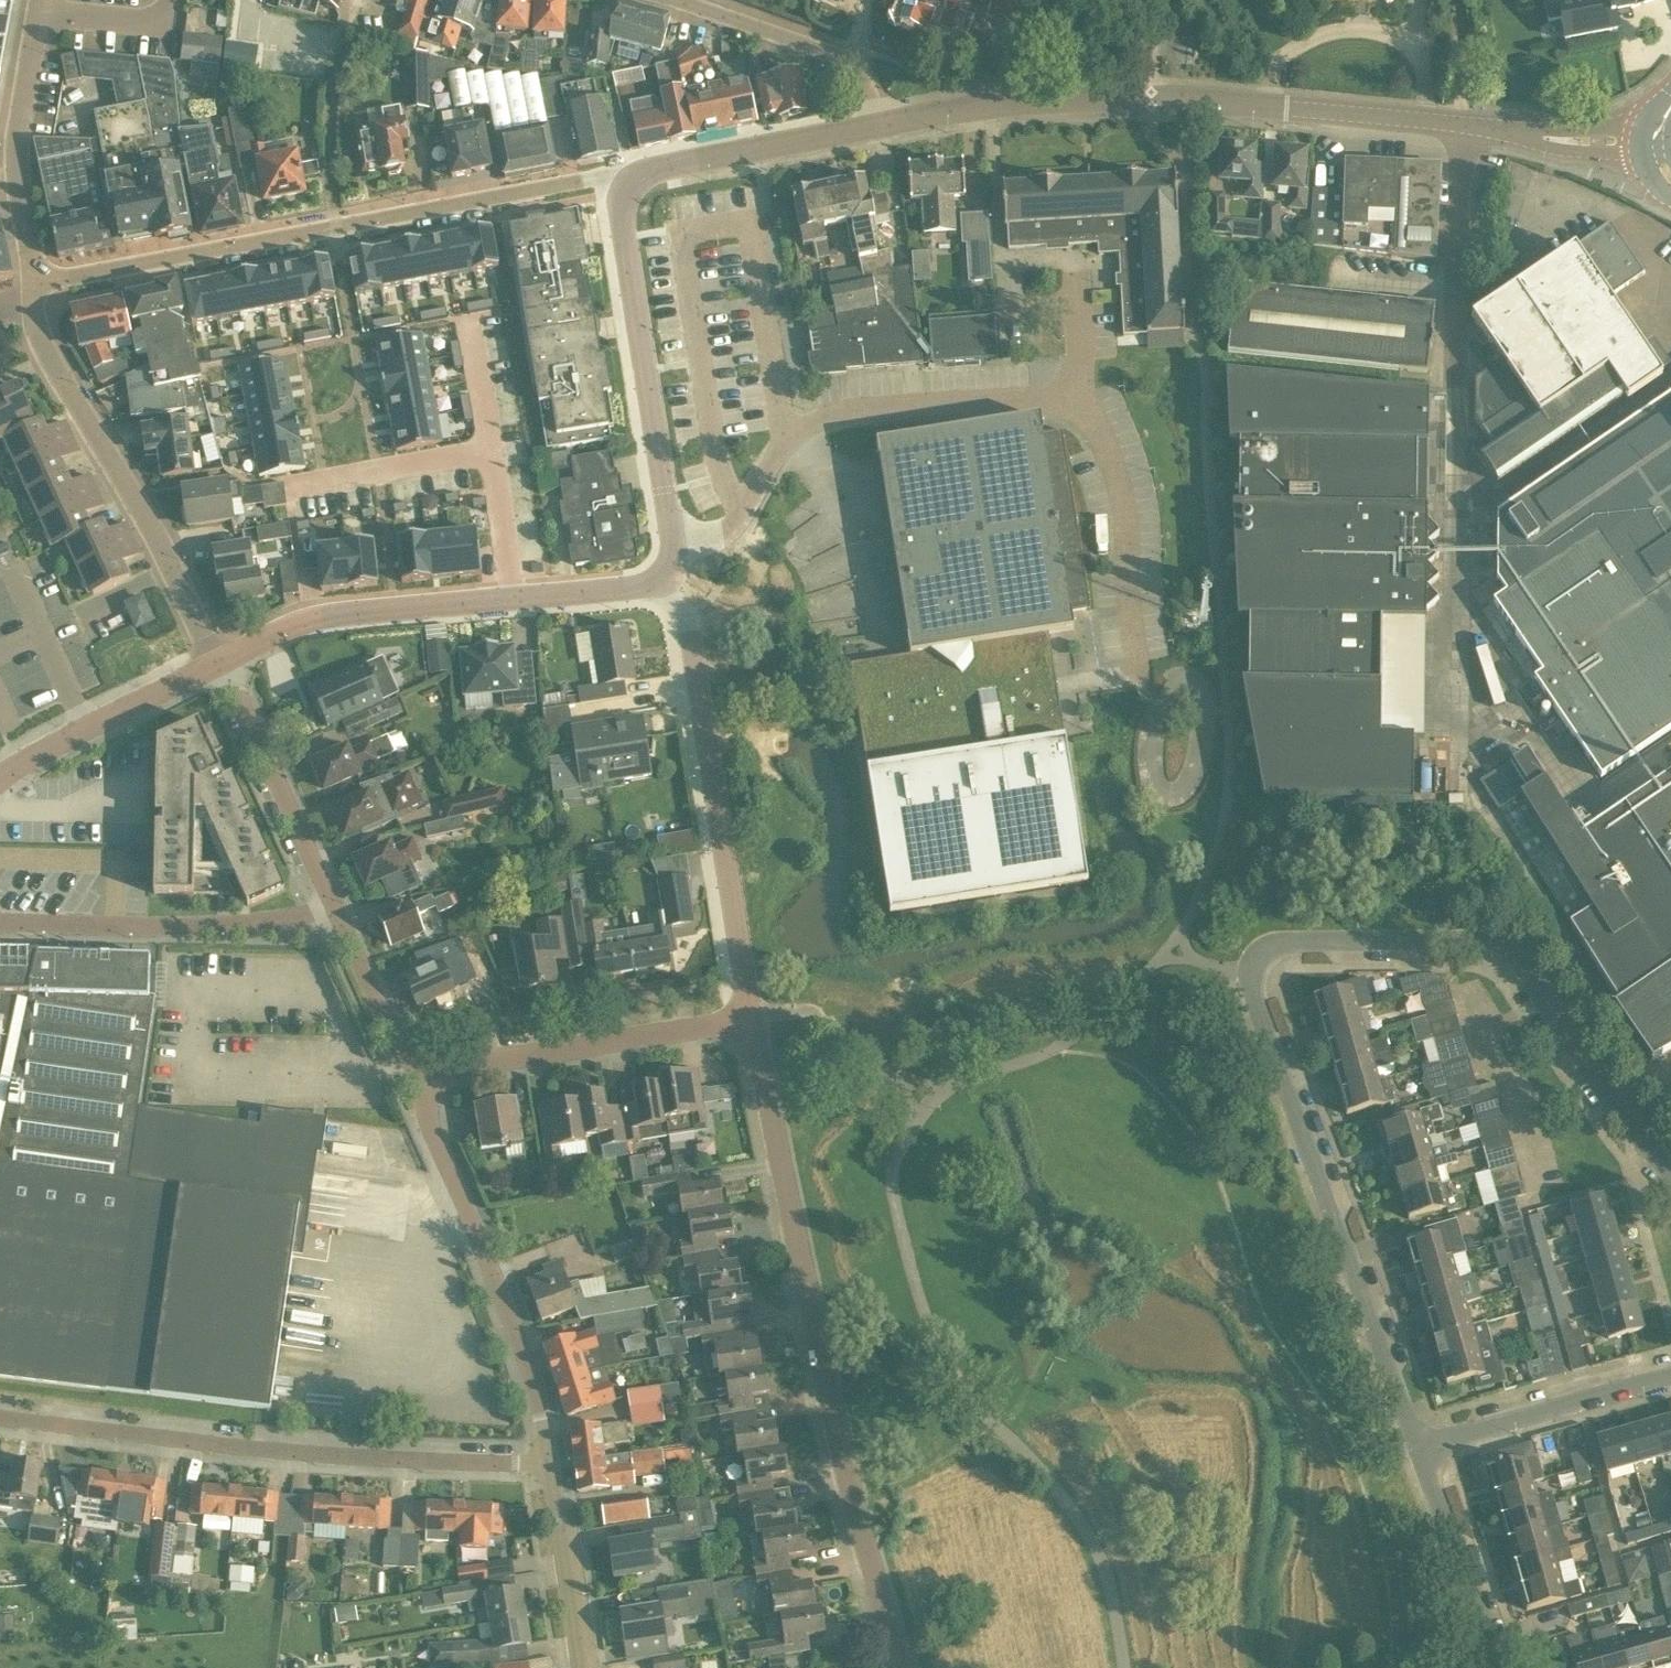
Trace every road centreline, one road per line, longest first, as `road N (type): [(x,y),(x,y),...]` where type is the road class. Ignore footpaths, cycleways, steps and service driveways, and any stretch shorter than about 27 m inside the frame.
road 1 (residential): [(902,1667),(847,1484),(749,1016)]
road 2 (residential): [(0,1411),(234,1447),(413,1462),(549,1463)]
road 3 (residential): [(1670,1174),(1502,947),(1464,939),(1285,941),(1265,955)]
road 4 (residential): [(1419,1444),(1254,977),(1265,955)]
road 5 (residential): [(749,1016),(678,606),(658,585)]
road 6 (residential): [(38,289),(35,323),(47,356),(145,516),(219,663)]
road 7 (residential): [(423,1073),(426,1117),(495,1273),(549,1463)]
road 8 (residential): [(1288,108),(1151,97),(1027,100),(879,126)]
road 9 (residential): [(658,585),(674,551),(620,205),(630,184)]
road 10 (residential): [(423,1073),(749,1016)]
road 11 (residential): [(0,923),(254,926),(328,905)]
road 12 (residential): [(337,227),(38,289)]
road 13 (residential): [(219,663),(319,620),(513,599)]
road 14 (residential): [(630,184),(595,177),(337,227)]
road 15 (residential): [(38,289),(14,163),(40,9)]
road 16 (residential): [(1456,391),(1462,124)]
road 17 (residential): [(219,663),(328,905)]
road 18 (residential): [(1419,1444),(1670,1375)]
road 19 (residential): [(879,126),(651,170),(630,184)]
road 20 (residential): [(680,0),(844,56),(864,73),(879,126)]
road 21 (residential): [(0,779),(88,725),(219,663)]
road 22 (residential): [(1497,1667),(1419,1444)]
road 23 (residential): [(337,227),(324,148),(348,0)]
road 24 (residential): [(549,1463),(583,1667)]
road 25 (residential): [(490,448),(288,486)]
road 26 (residential): [(1462,124),(1655,146)]
road 27 (residential): [(328,905),(393,1038),(423,1073)]
road 28 (residential): [(1288,108),(1462,124)]
road 29 (residential): [(513,599),(490,448)]
road 30 (residential): [(40,9),(145,23),(163,18),(174,0)]
road 31 (residential): [(513,599),(658,585)]
road 32 (residential): [(490,448),(467,318)]

